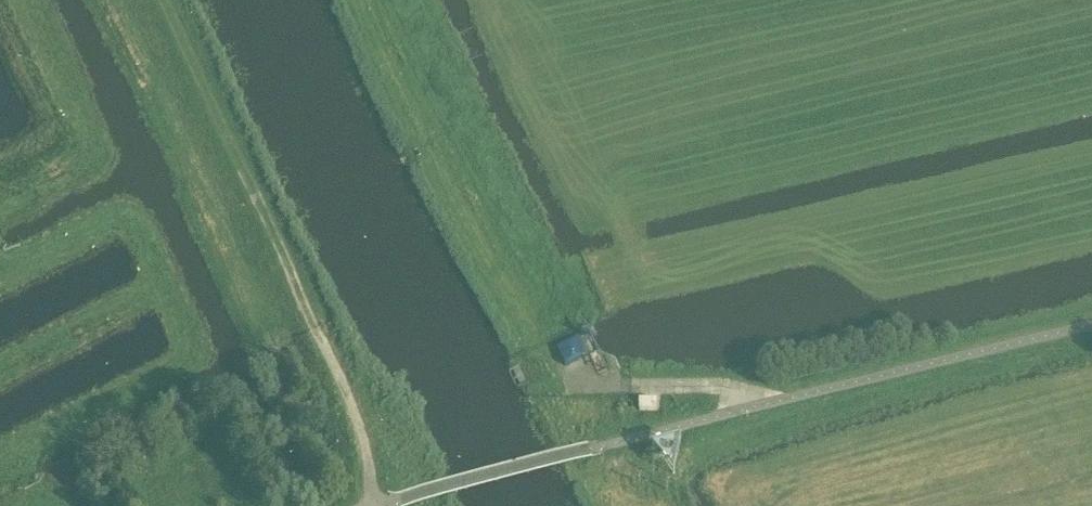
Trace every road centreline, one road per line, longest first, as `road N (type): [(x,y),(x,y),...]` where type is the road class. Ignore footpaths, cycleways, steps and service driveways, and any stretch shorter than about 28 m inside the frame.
road 1 (track): [(162,0),(348,392),(377,505)]

